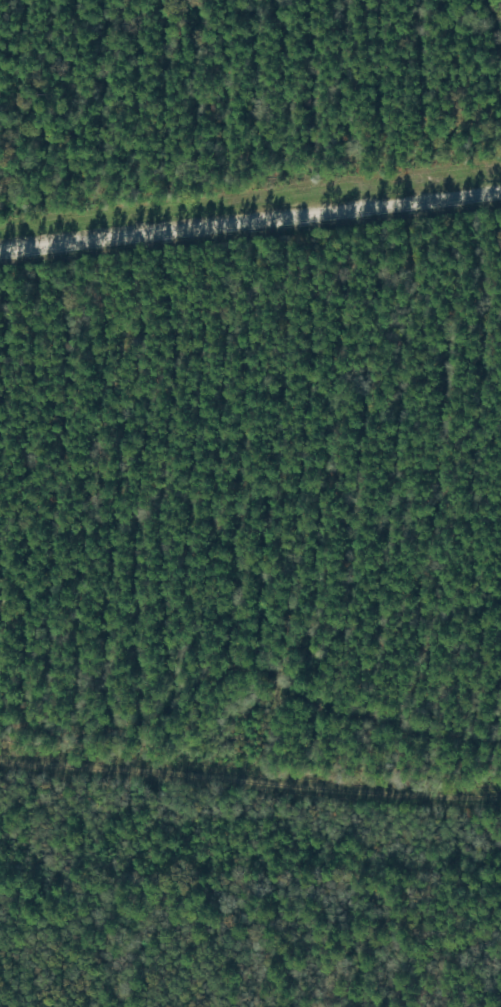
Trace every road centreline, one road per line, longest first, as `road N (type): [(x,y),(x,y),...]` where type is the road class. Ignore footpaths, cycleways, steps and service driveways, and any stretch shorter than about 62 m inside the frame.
road 1 (track): [(500,716),(0,706)]

